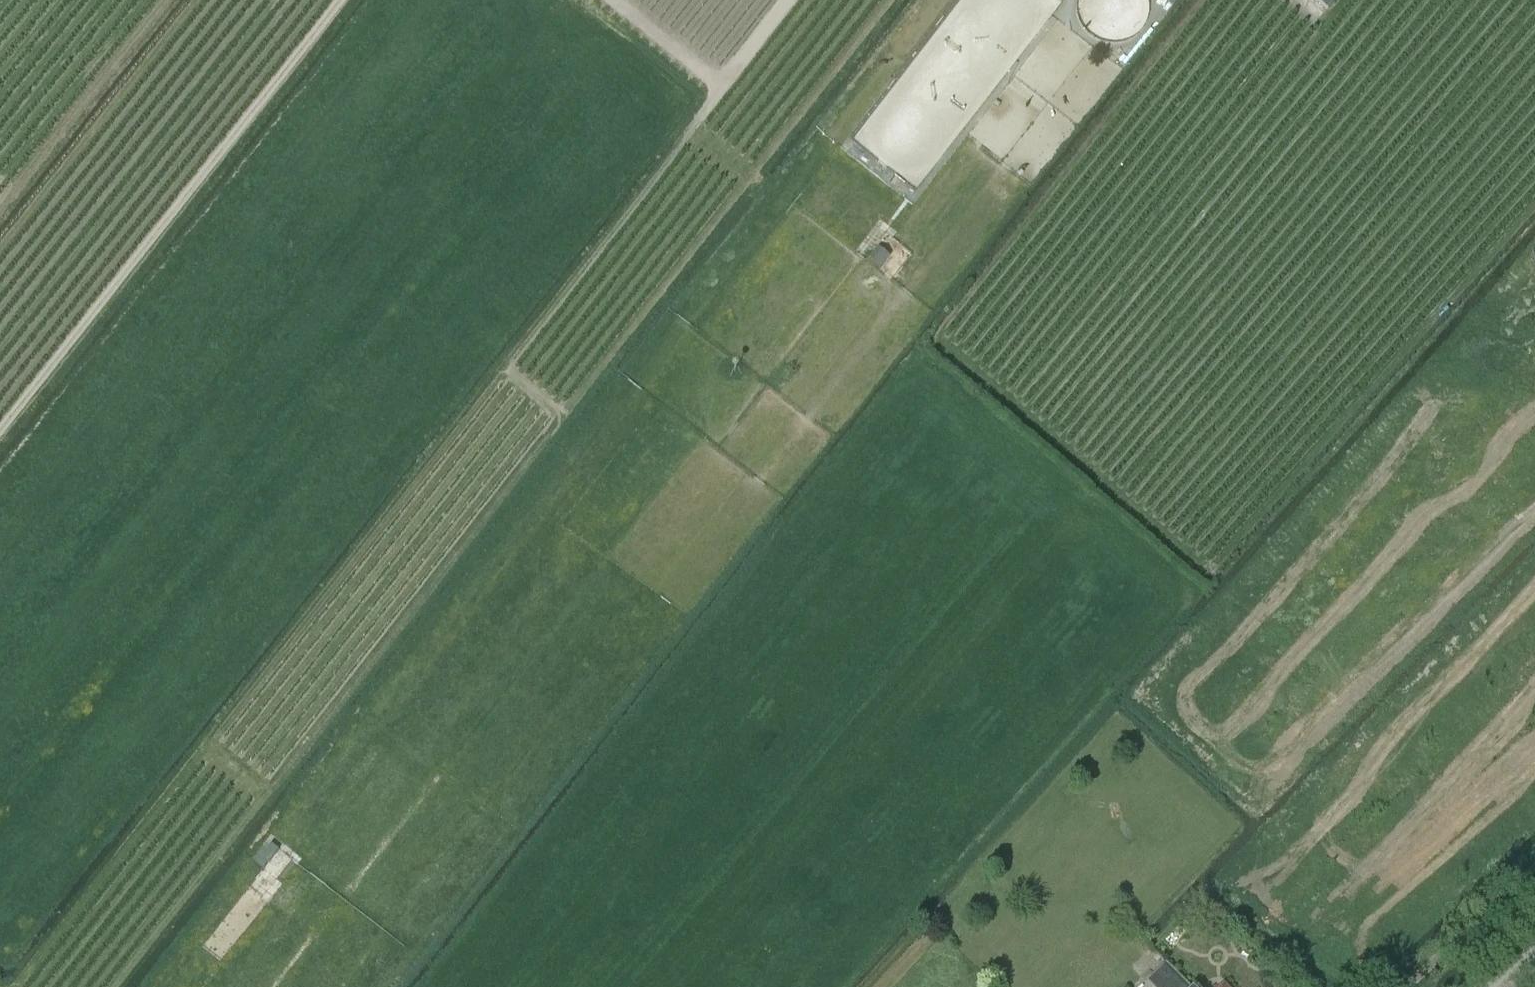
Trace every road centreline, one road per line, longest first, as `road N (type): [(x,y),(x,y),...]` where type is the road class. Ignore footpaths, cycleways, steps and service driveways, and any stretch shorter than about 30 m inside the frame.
road 1 (track): [(0,429),(337,0)]

